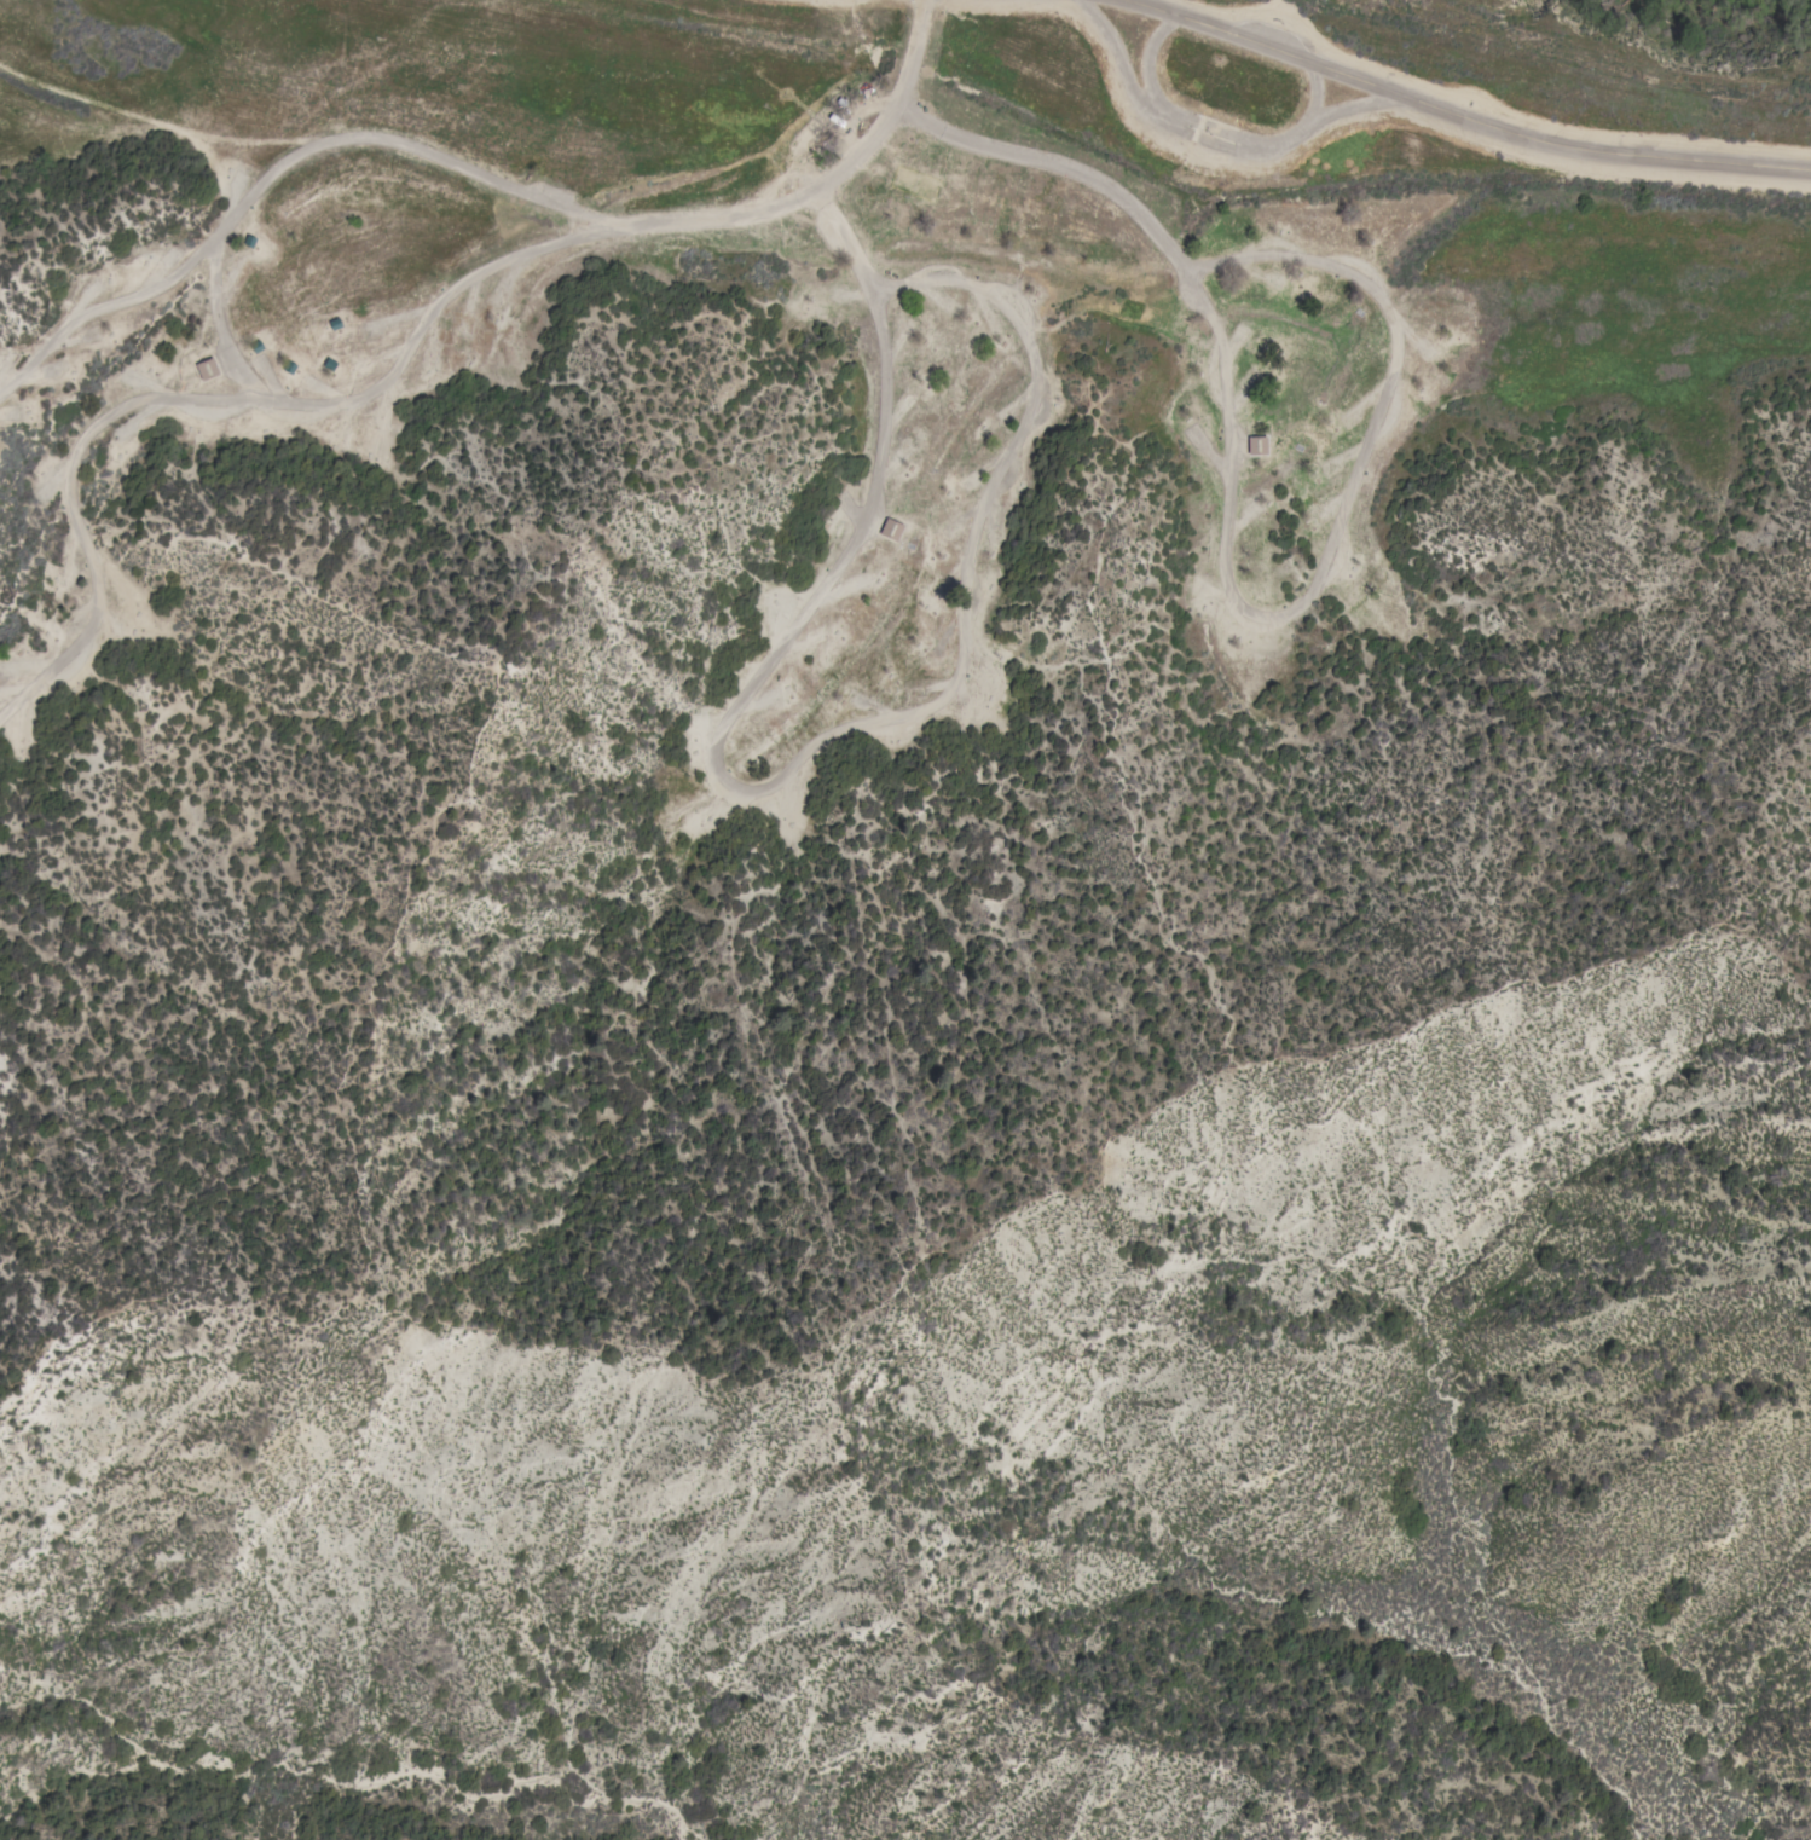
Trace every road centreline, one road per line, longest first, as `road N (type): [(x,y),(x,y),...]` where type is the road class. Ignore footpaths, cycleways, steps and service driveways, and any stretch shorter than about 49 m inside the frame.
road 1 (residential): [(1810,174),(1638,161),(1531,141),(1118,0)]

